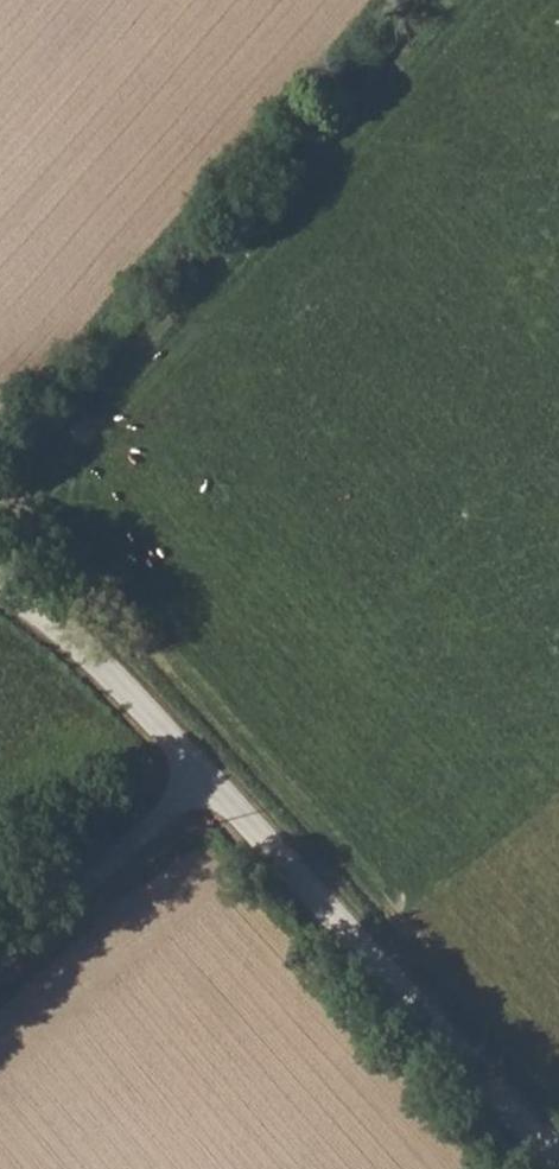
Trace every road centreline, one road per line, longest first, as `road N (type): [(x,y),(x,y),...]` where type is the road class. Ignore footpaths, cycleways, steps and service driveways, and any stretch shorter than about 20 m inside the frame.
road 1 (tertiary): [(558,1156),(69,633),(0,585)]

